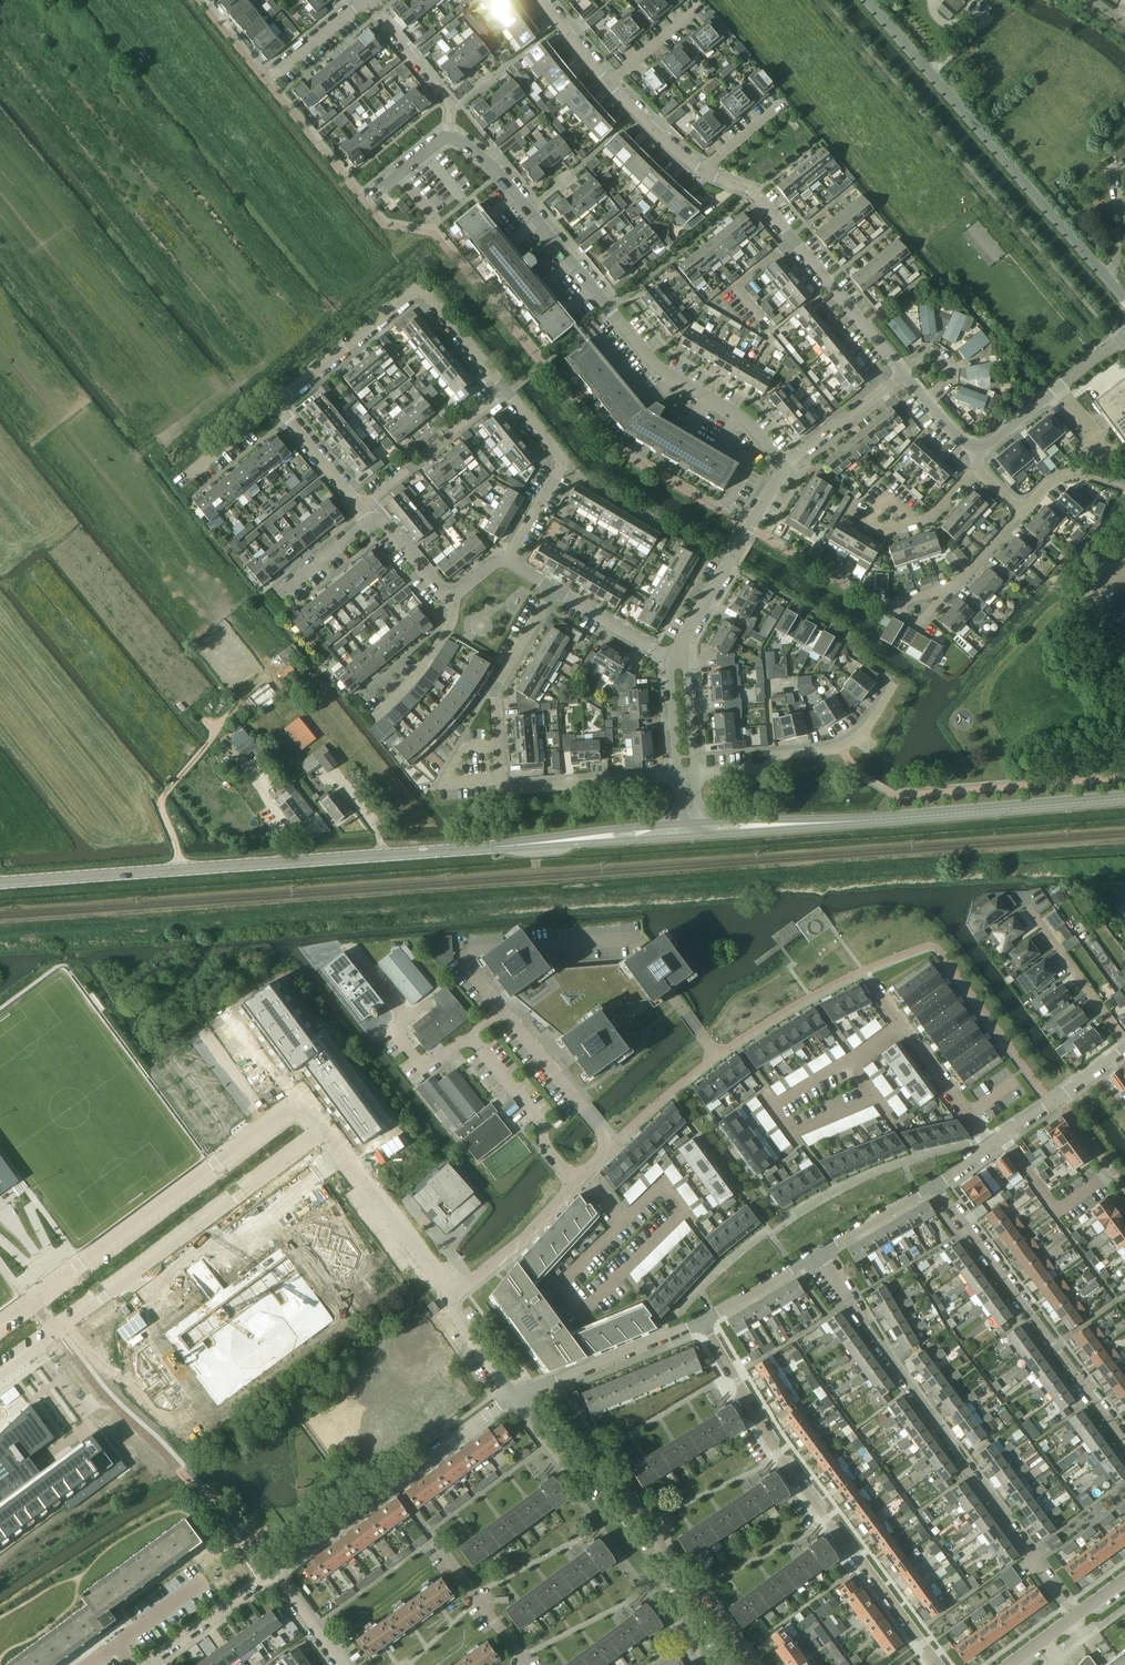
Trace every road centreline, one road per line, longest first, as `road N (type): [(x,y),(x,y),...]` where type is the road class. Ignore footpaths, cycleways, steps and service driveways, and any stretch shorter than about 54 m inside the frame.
road 1 (tertiary): [(0,885),(496,847)]
road 2 (residential): [(450,139),(498,174),(659,369),(739,416),(783,468)]
road 3 (residential): [(819,1255),(1076,1616)]
road 4 (residential): [(330,1134),(303,1098),(0,1320)]
road 5 (residential): [(704,1322),(779,1453),(935,1664)]
road 6 (residential): [(0,1375),(330,1134)]
road 7 (unclassified): [(1124,300),(867,0)]
road 8 (residential): [(677,776),(503,789),(494,690),(552,590)]
road 9 (residential): [(753,1664),(703,1596),(677,1582),(649,1520),(603,1481),(563,1464),(514,1395)]
road 10 (residential): [(275,406),(419,285),(506,392)]
road 11 (residential): [(1124,1440),(935,1185)]
road 12 (residential): [(901,372),(755,194),(706,175)]
road 13 (tertiary): [(1124,799),(856,822)]
road 14 (residential): [(499,1009),(459,962),(472,951),(644,938)]
road 15 (track): [(183,872),(159,803),(269,676)]
road 16 (residential): [(695,775),(763,770),(779,755),(840,749),(865,729),(893,681)]
road 17 (residential): [(528,1664),(394,1484)]
road 18 (residential): [(783,468),(675,661)]
road 19 (residential): [(992,1144),(867,977)]
road 20 (residential): [(473,1039),(432,1063),(414,1059),(393,1029),(406,1018),(354,951)]
road 21 (residential): [(506,392),(562,461),(506,562)]
road 22 (residential): [(514,1395),(704,1322)]
road 23 (residential): [(447,1298),(330,1134)]
road 24 (tertiary): [(680,823),(496,847)]
road 25 (tertiary): [(496,847),(681,839)]
road 26 (residential): [(975,450),(1117,341)]
road 27 (residential): [(575,1182),(546,1147),(541,1121),(473,1039)]
road 28 (residential): [(612,1143),(499,1009)]
road 29 (residential): [(447,1298),(512,1249),(575,1182)]
road 30 (residential): [(1027,909),(1124,1043)]
road 31 (residential): [(992,1144),(1124,1049)]
road 32 (residential): [(371,8),(448,101),(450,139)]
road 33 (tertiary): [(856,822),(699,822)]
road 34 (tertiary): [(701,837),(856,822)]
road 35 (residential): [(151,1663),(274,1571)]
road 36 (residential): [(783,468),(902,373)]
road 37 (residential): [(394,1484),(514,1395)]
road 38 (residential): [(274,1571),(394,1484)]
road 39 (residential): [(376,718),(448,631),(451,597)]
road 40 (residential): [(675,661),(552,590)]
road 41 (residential): [(819,1255),(935,1185)]
road 42 (residential): [(362,509),(275,406)]
road 43 (residential): [(612,1143),(714,1056)]
road 44 (residential): [(706,175),(609,83)]
road 45 (residential): [(704,1322),(819,1255)]
road 46 (residential): [(266,81),(363,0)]

